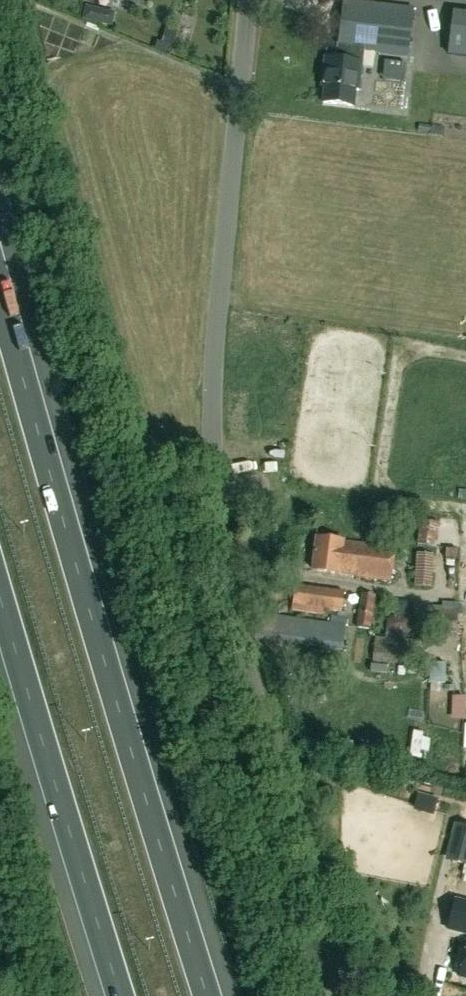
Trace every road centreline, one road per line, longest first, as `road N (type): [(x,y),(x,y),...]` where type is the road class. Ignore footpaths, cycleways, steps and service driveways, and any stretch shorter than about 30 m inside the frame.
road 1 (unclassified): [(336,995),(228,581),(211,452),(247,0)]
road 2 (motorway): [(209,995),(0,285)]
road 3 (motorway): [(0,618),(120,995)]

